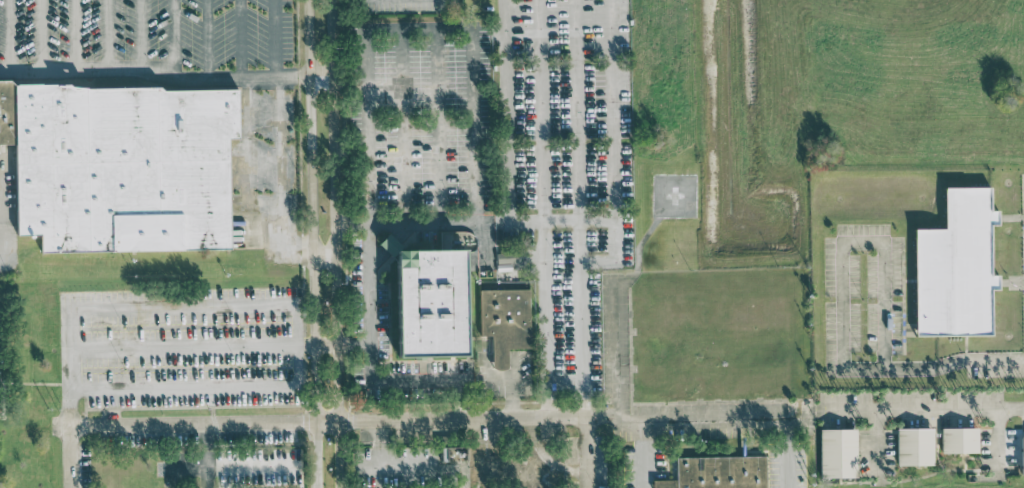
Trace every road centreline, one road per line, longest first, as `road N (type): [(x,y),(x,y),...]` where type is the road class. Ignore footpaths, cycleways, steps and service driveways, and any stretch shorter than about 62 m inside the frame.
road 1 (residential): [(70,424),(590,416)]
road 2 (residential): [(339,487),(331,0)]
road 3 (residential): [(308,0),(316,487)]

